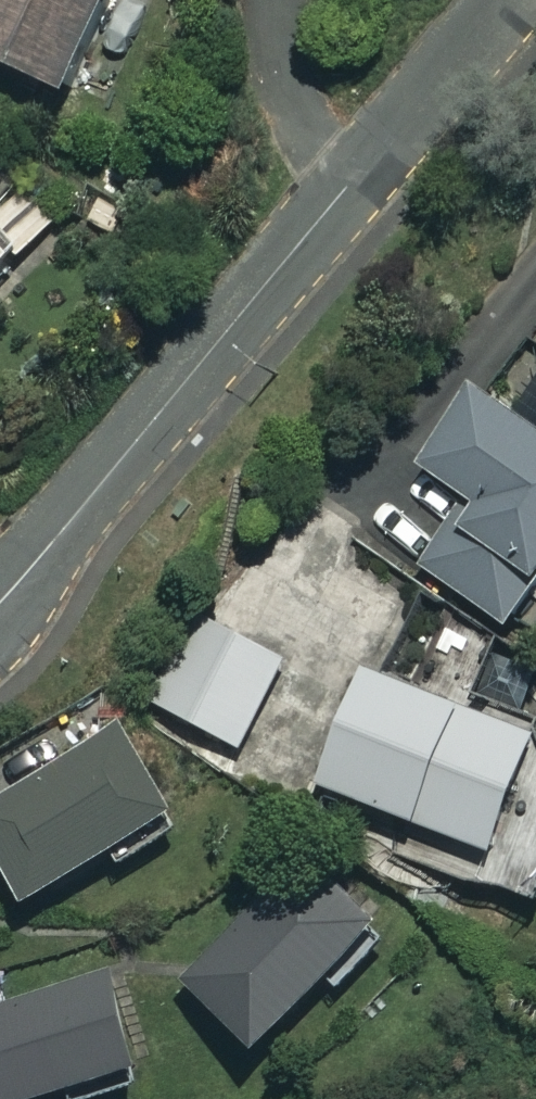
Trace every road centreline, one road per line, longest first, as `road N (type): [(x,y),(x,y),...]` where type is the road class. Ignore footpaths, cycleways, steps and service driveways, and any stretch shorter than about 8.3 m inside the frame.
road 1 (residential): [(0,600),(342,192)]
road 2 (residential): [(342,192),(506,0)]
road 3 (residential): [(281,0),(281,68),(293,119),(342,192)]

